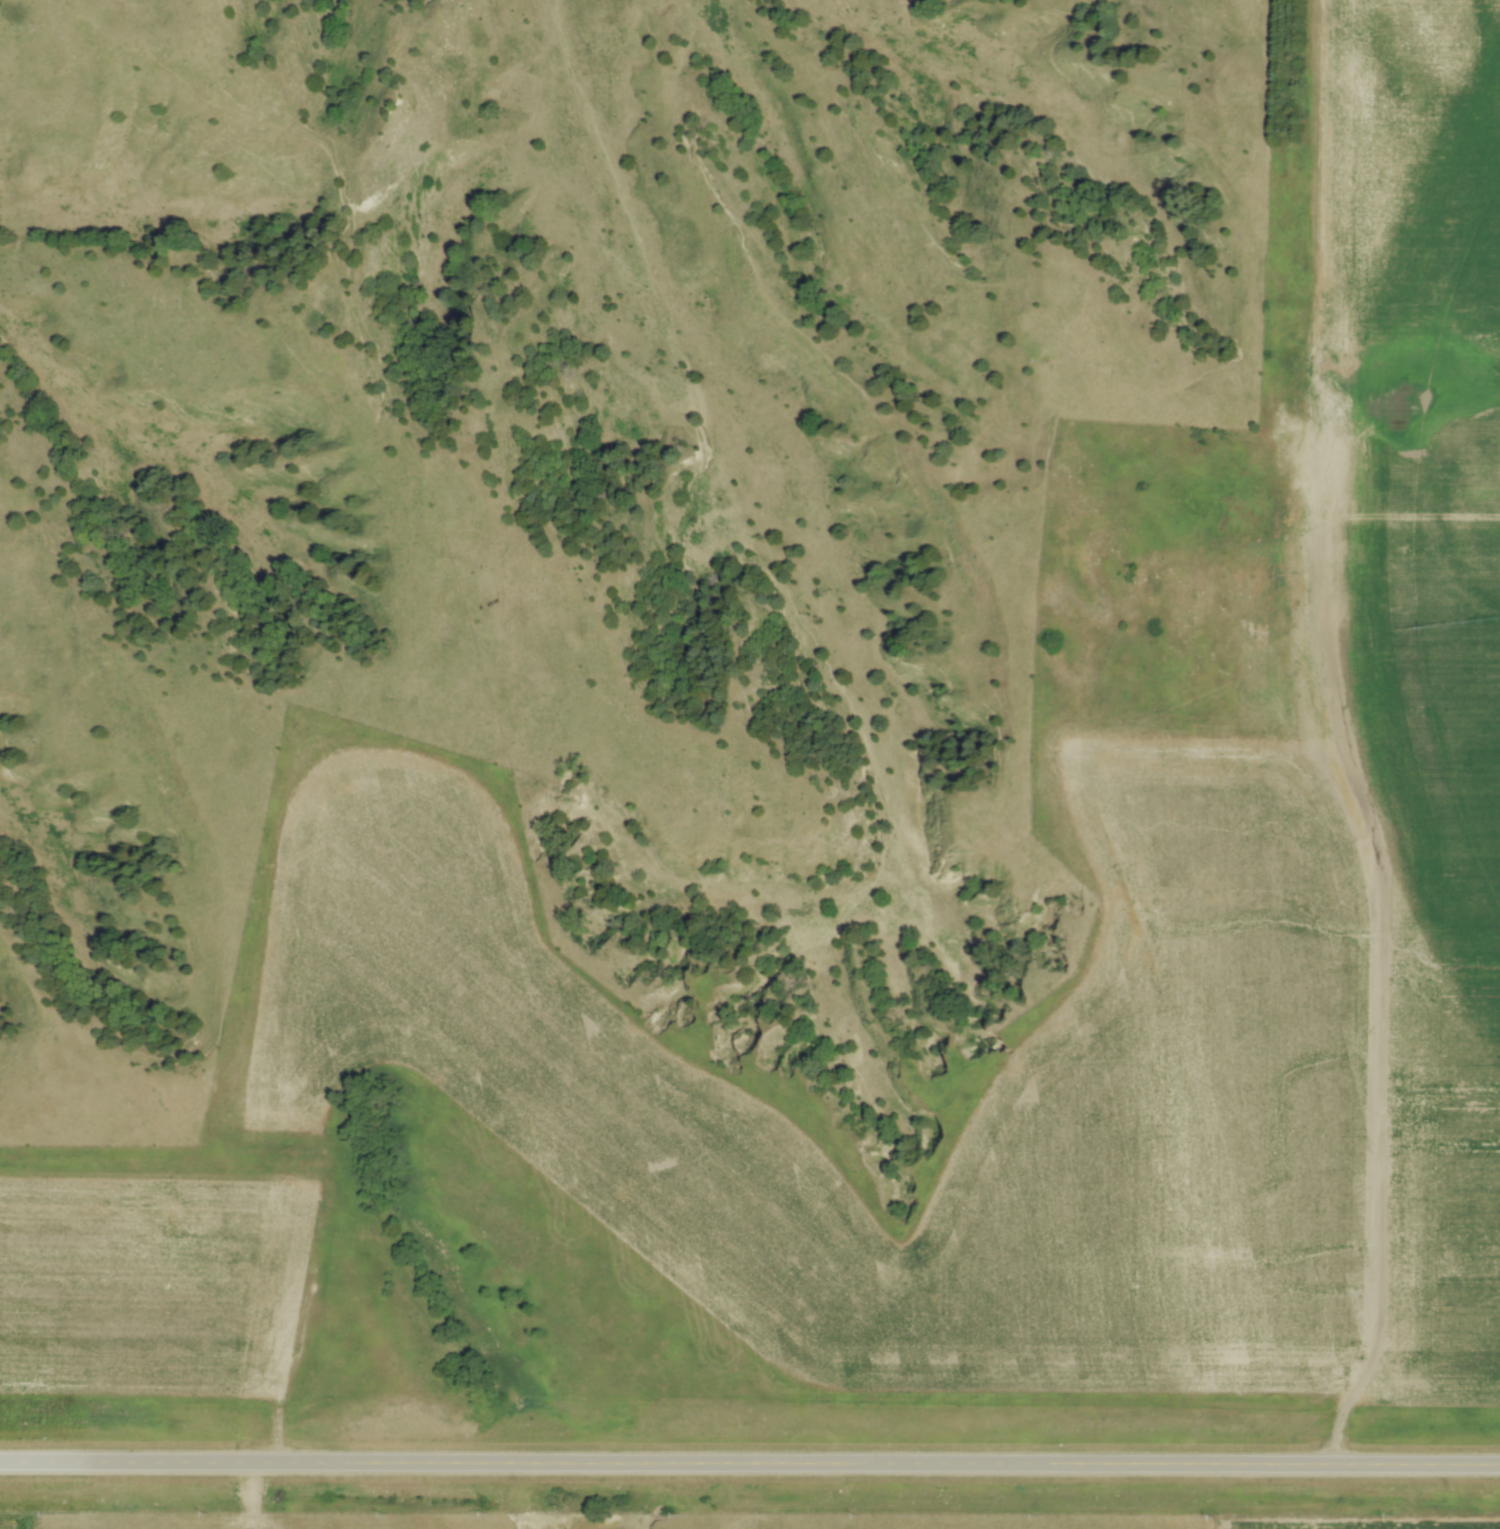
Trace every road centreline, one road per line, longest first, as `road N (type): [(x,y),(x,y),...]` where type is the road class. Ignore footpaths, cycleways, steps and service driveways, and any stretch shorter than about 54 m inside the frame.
road 1 (secondary): [(1499,1466),(0,1463)]

